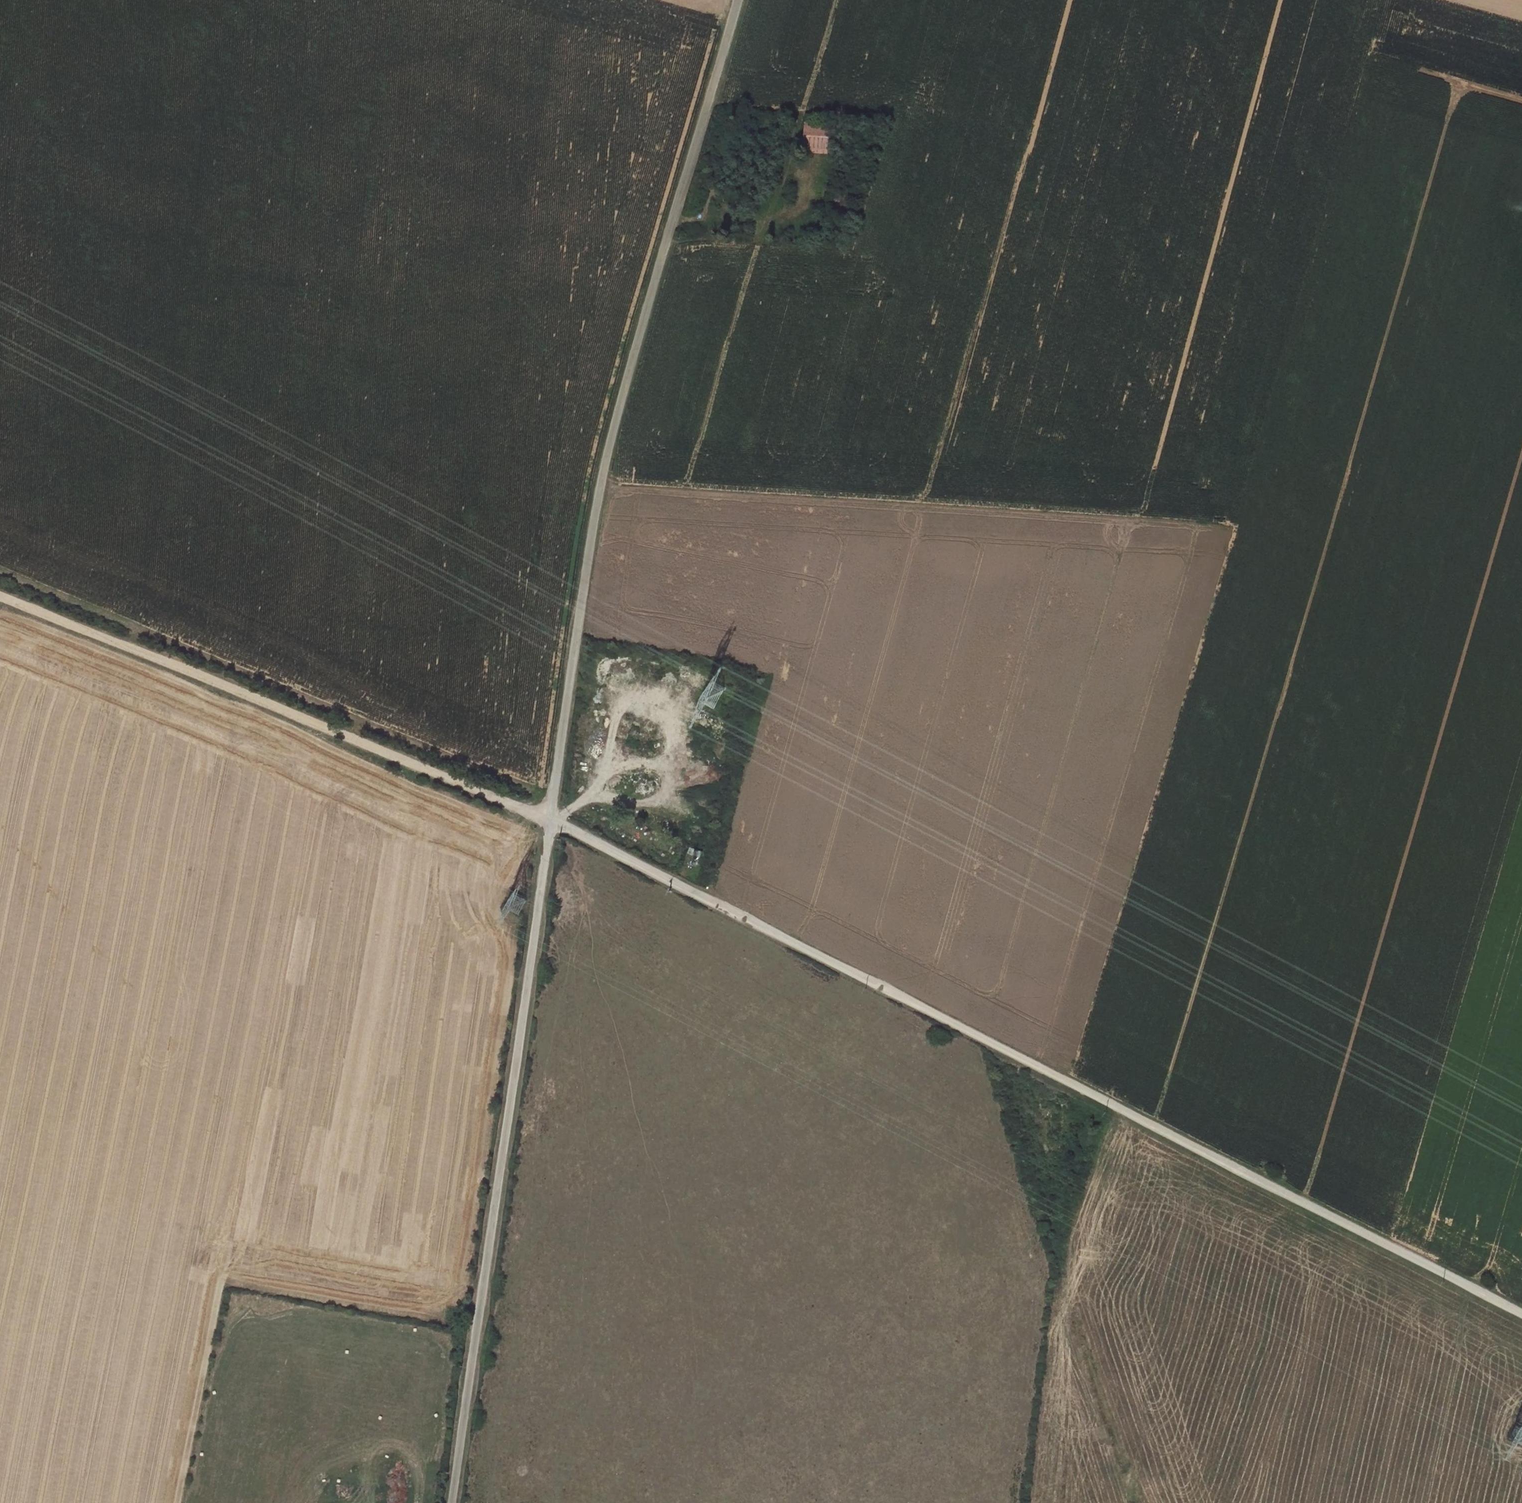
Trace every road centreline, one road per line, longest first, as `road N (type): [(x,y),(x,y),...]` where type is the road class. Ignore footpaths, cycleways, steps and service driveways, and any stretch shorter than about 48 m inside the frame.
road 1 (unclassified): [(551,819),(598,494),(740,0)]
road 2 (unclassified): [(551,819),(449,1502)]
road 3 (track): [(0,594),(551,819)]
road 4 (track): [(551,819),(592,796),(628,702),(659,702),(675,726),(661,801),(642,804)]

